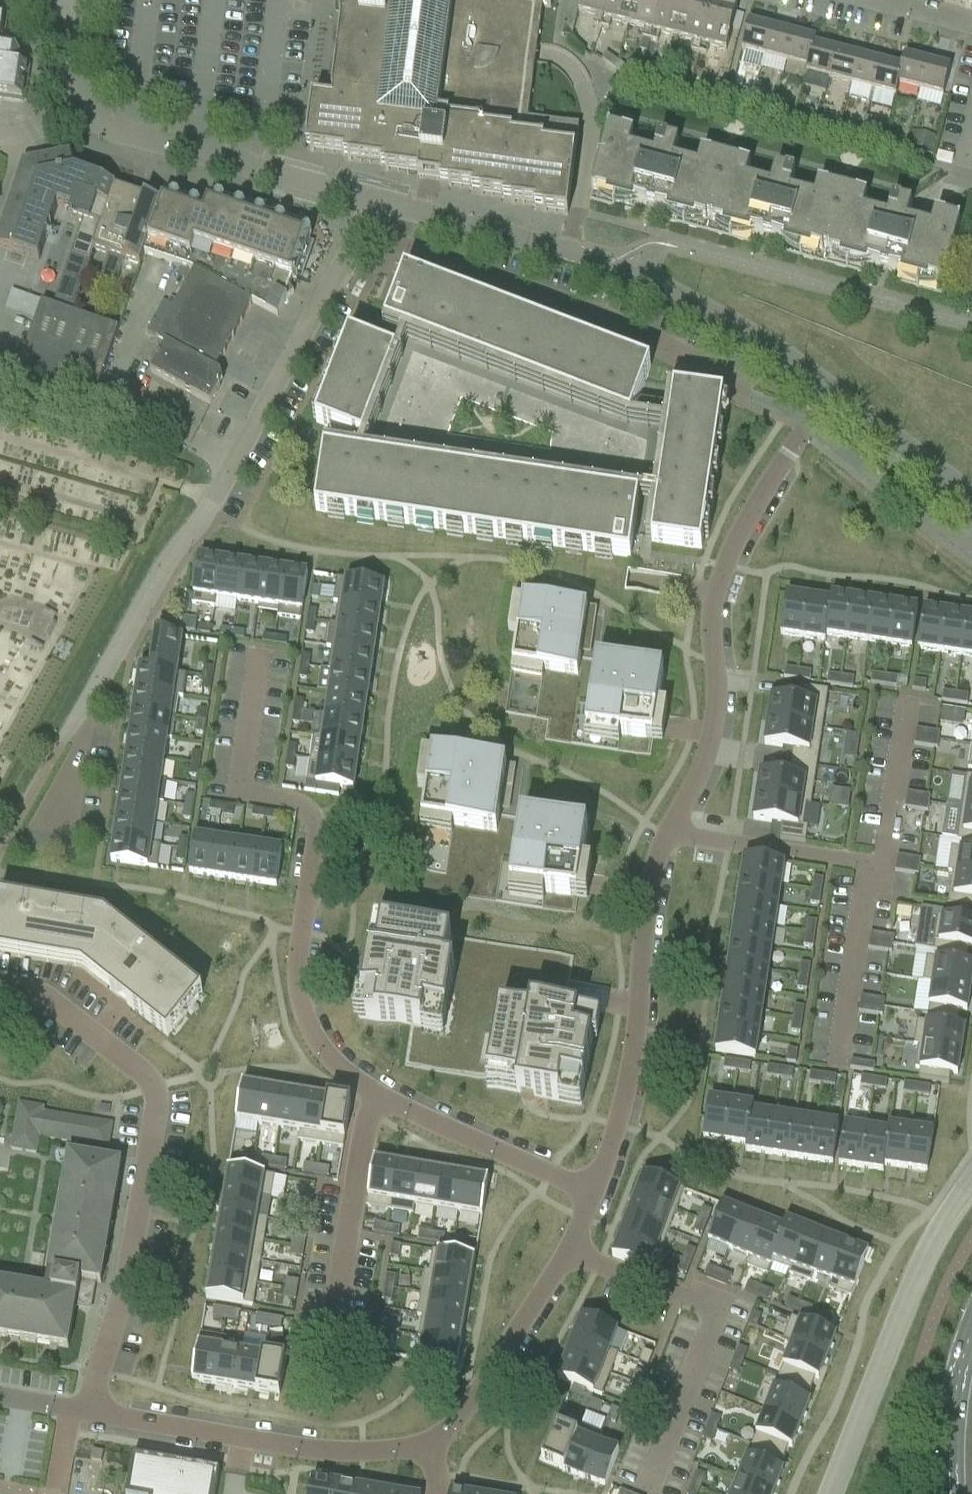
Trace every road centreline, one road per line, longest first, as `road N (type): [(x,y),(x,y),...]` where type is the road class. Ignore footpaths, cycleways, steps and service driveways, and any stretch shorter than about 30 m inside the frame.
road 1 (residential): [(597,1189),(618,1127),(637,1022),(648,893),(666,833),(710,758),(712,612),(724,565),(831,389)]
road 2 (residential): [(83,1408),(301,1447),(428,1442),(477,1393),(571,1254),(597,1189)]
road 3 (residential): [(78,718),(165,561),(243,444),(365,200)]
road 4 (residential): [(83,1408),(131,1256),(155,1088),(40,996),(0,988)]
road 5 (tertiary): [(831,389),(767,346),(609,267),(365,200)]
road 6 (residential): [(597,1189),(547,1175),(375,1097),(320,1045),(297,992),(304,932)]
road 7 (tertiary): [(365,200),(131,136),(83,104)]
road 8 (tertiary): [(971,503),(831,389)]
road 9 (secondary): [(971,1335),(949,1455)]

